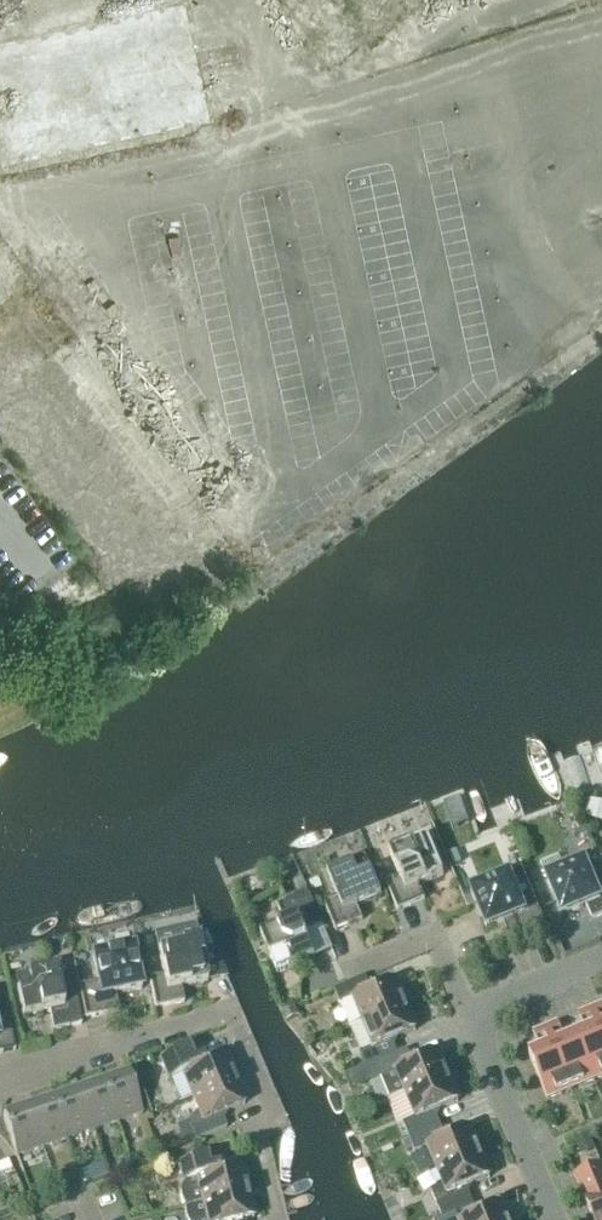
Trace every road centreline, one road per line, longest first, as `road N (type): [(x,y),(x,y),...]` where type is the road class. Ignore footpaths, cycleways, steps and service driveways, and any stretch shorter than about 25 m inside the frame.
road 1 (residential): [(0,1080),(225,1011),(276,1118),(258,1123),(280,1219)]
road 2 (residential): [(553,1219),(474,1017)]
road 3 (residential): [(474,1017),(445,942),(383,966),(352,958)]
road 4 (residential): [(474,1017),(601,961)]

